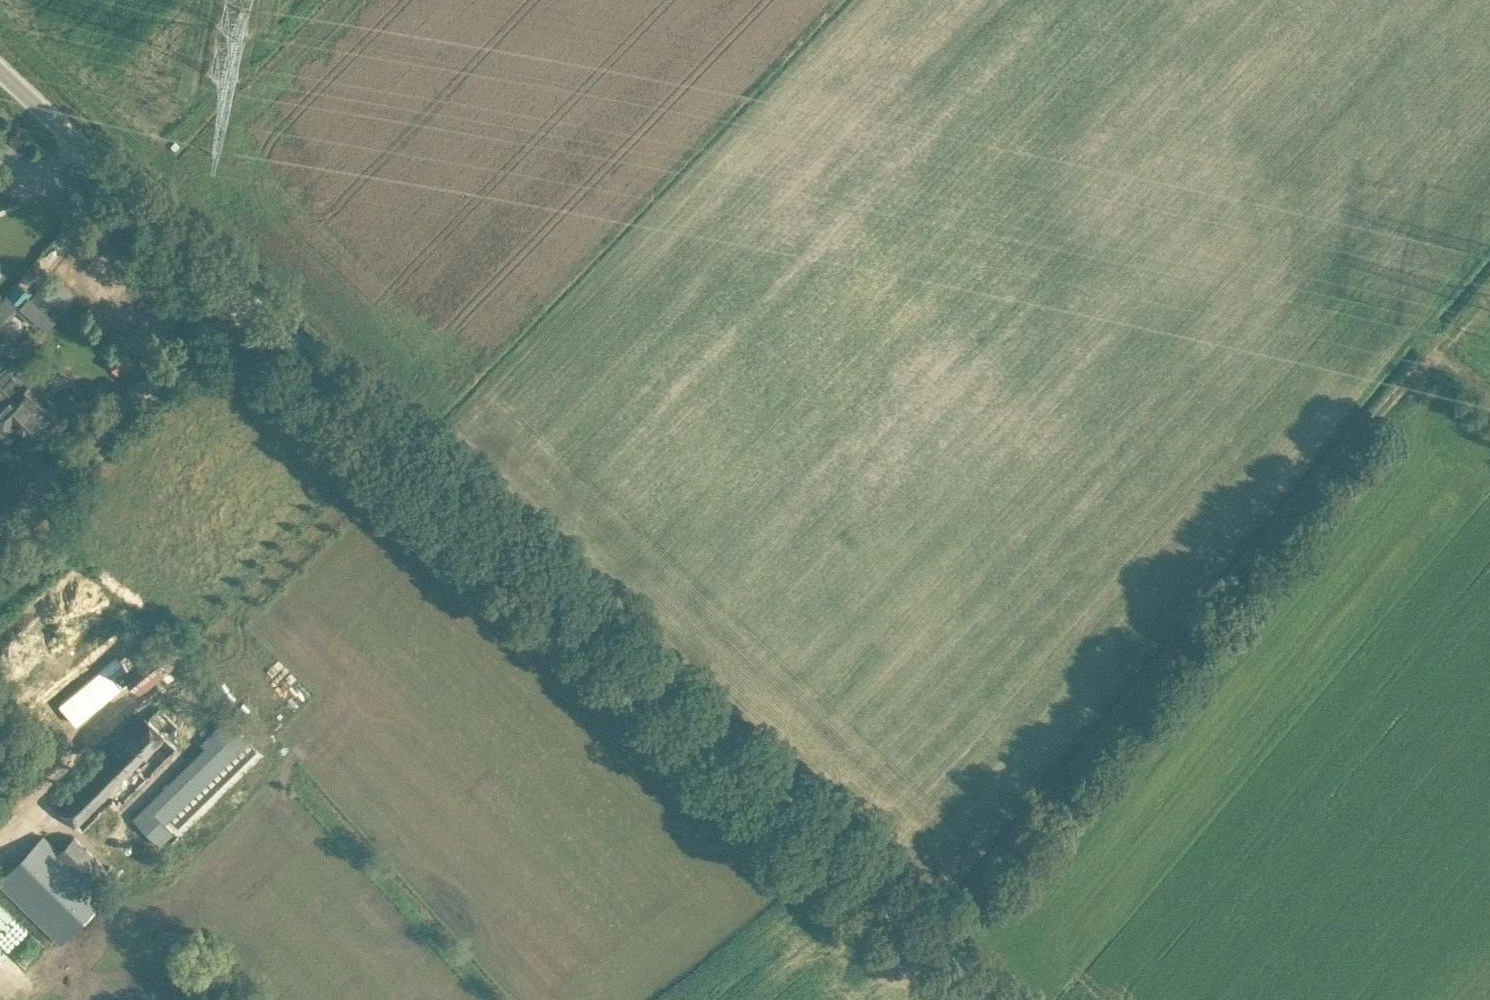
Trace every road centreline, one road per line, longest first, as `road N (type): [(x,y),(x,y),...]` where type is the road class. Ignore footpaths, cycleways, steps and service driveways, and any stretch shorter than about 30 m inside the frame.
road 1 (unclassified): [(999,999),(240,296)]
road 2 (track): [(1489,392),(1434,345),(1367,410),(935,940)]
road 3 (unclassified): [(240,296),(0,71)]
road 4 (unclassified): [(0,517),(240,296)]

